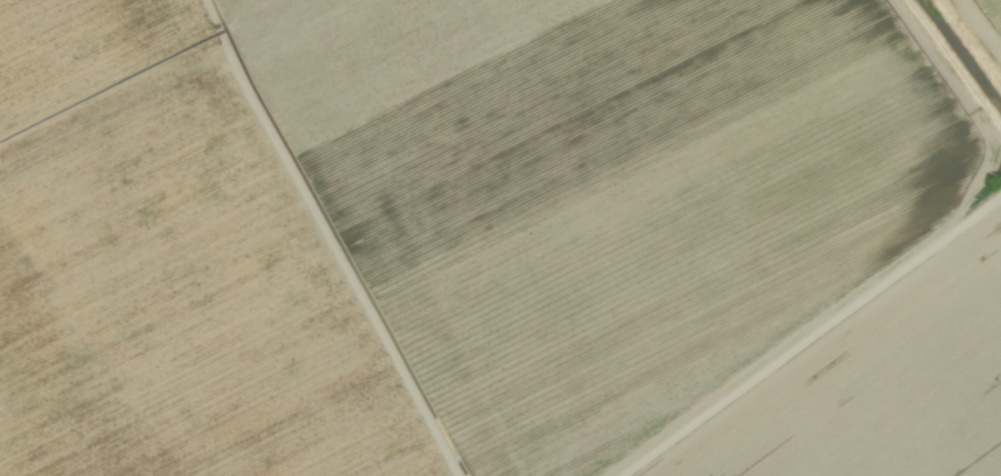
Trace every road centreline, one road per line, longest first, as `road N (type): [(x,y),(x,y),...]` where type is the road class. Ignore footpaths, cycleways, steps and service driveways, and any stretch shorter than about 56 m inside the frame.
road 1 (track): [(1000,207),(625,475)]

